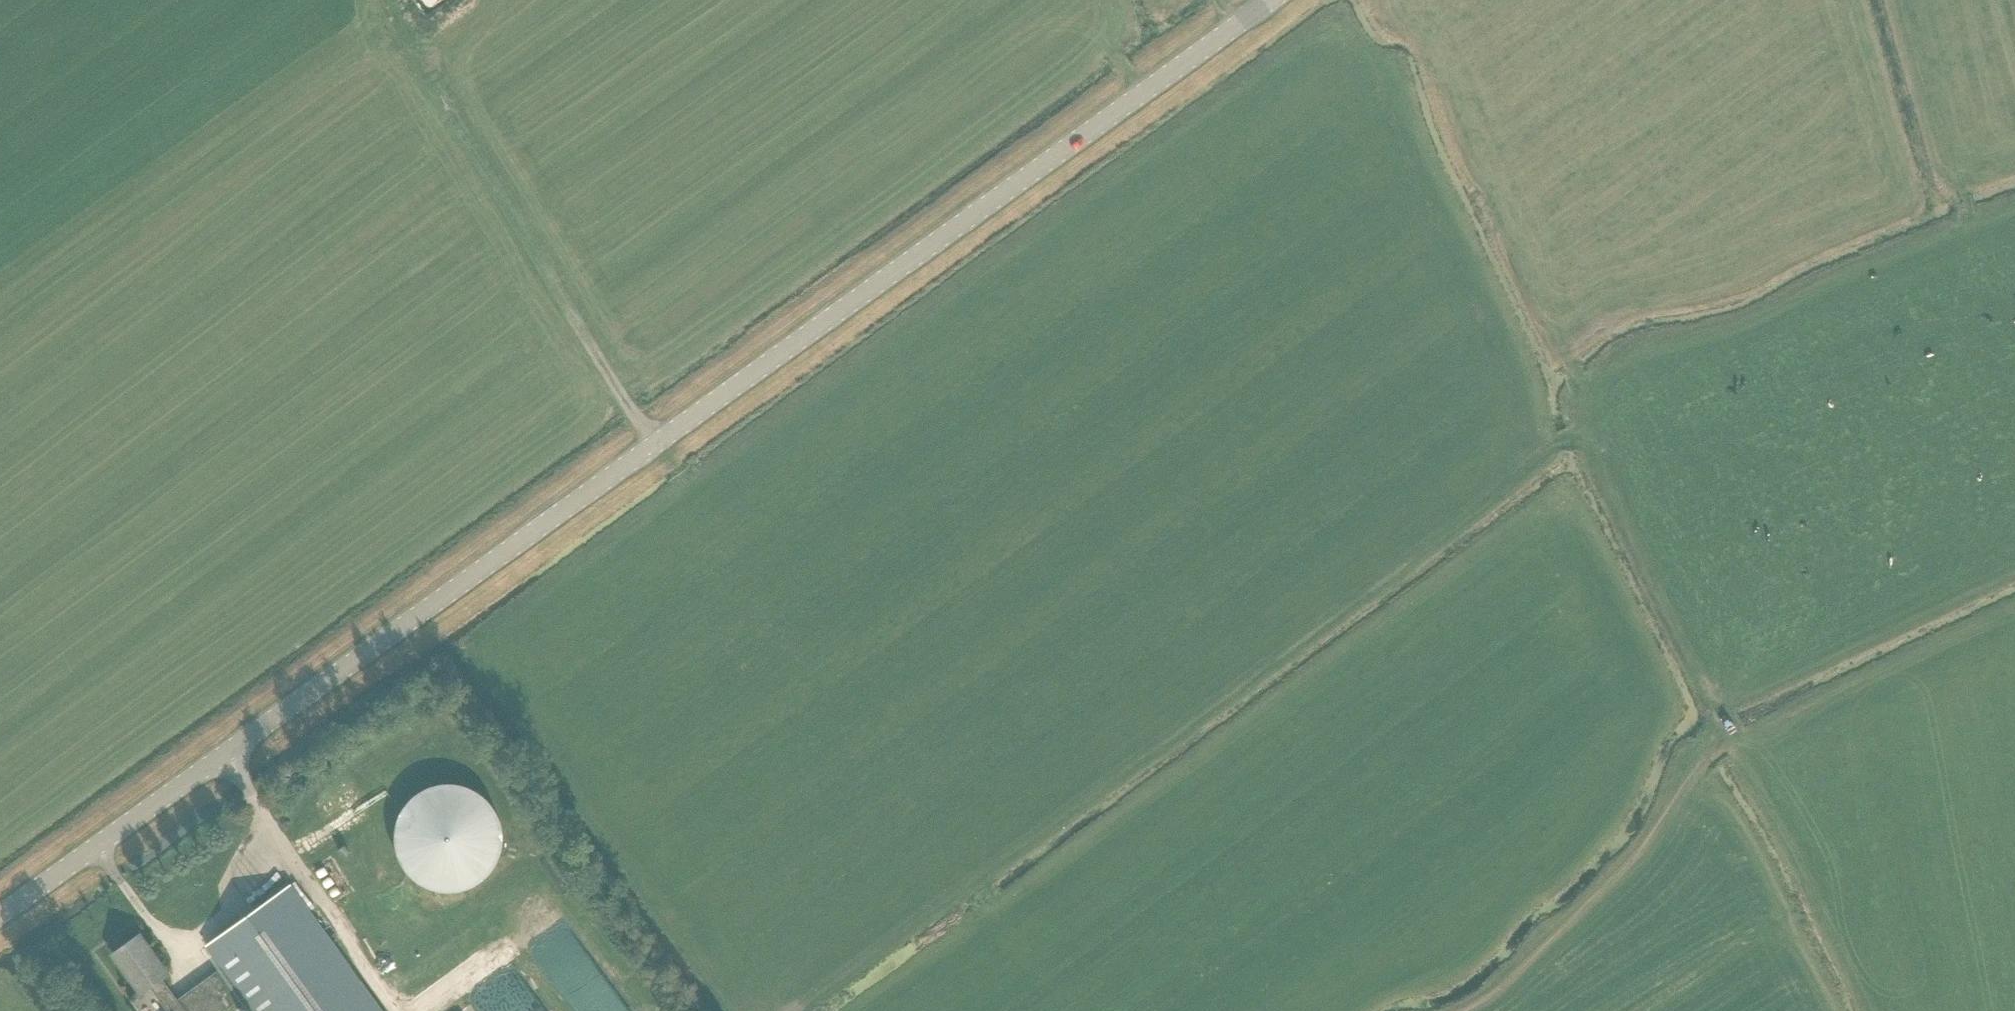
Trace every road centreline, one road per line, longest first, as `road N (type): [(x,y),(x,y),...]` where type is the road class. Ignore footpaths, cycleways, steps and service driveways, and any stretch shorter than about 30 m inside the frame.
road 1 (secondary): [(0,920),(1281,0)]
road 2 (track): [(660,447),(379,0)]
road 3 (track): [(1462,1010),(1520,969),(1627,865),(1712,739),(1719,709)]

